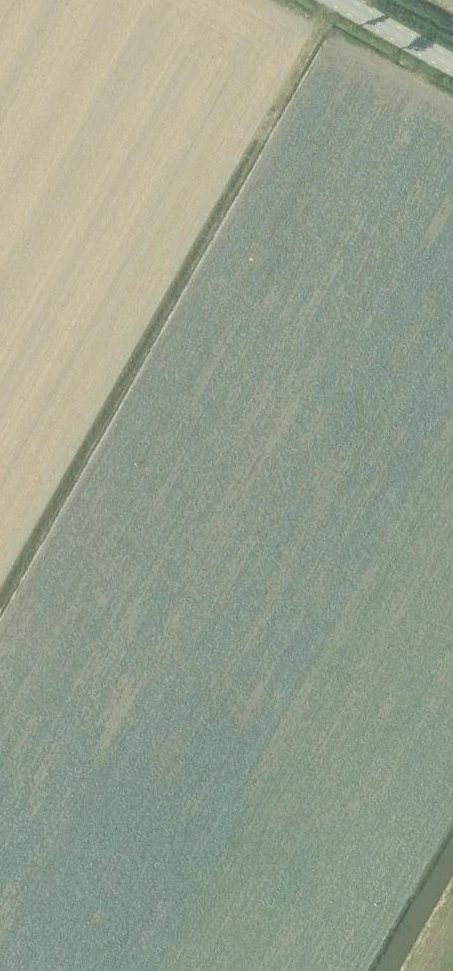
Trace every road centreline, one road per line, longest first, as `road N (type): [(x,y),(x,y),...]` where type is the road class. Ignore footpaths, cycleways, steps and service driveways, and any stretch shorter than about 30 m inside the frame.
road 1 (unclassified): [(452,65),(339,0)]

